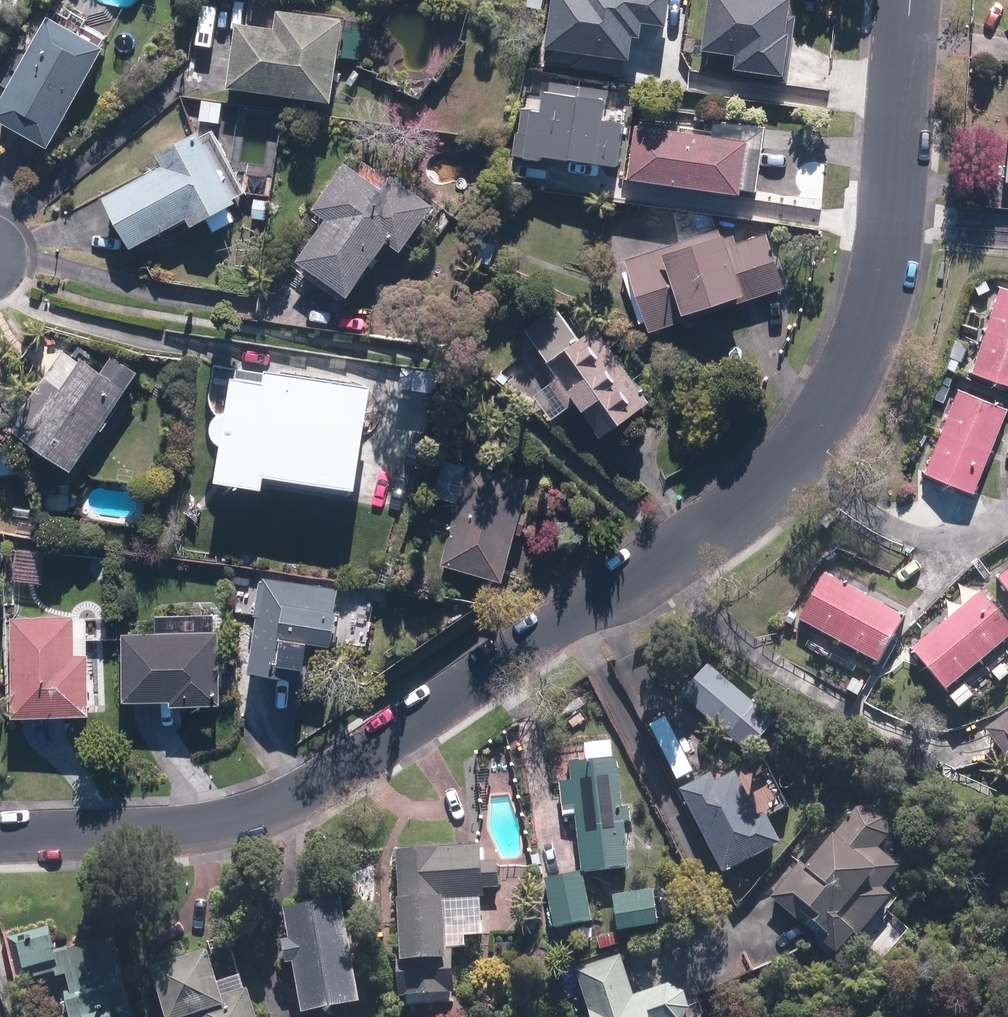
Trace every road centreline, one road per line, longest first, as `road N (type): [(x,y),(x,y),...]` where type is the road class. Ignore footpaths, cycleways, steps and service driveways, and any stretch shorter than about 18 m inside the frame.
road 1 (residential): [(0,836),(227,822),(294,795),(363,757),(556,622),(664,562),(791,461),(831,411),(878,312),(908,0)]

